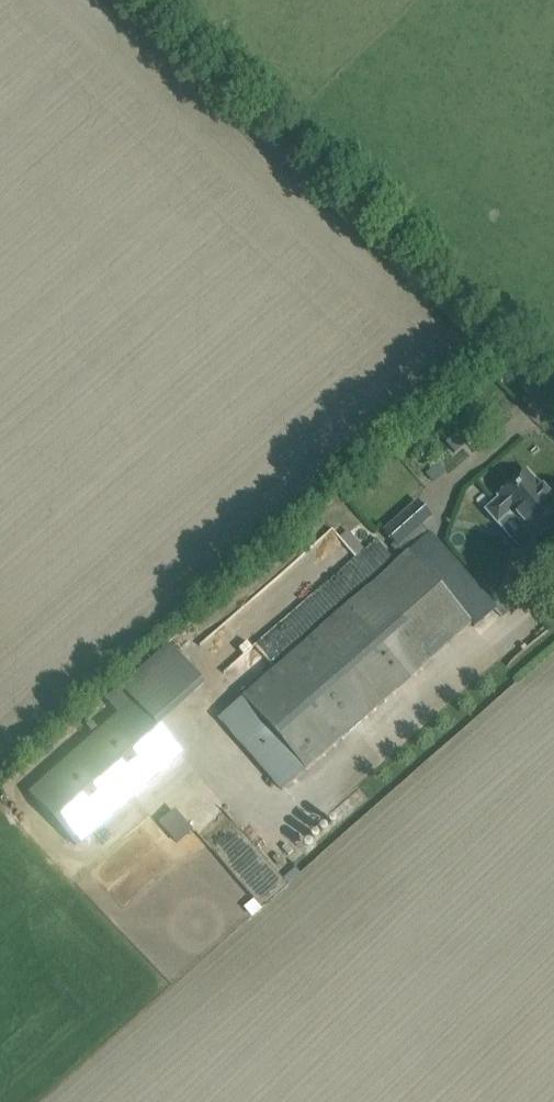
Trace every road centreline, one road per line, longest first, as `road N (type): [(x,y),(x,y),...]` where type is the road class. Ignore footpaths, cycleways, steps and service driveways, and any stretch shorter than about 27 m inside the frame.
road 1 (unclassified): [(120,0),(553,408)]

